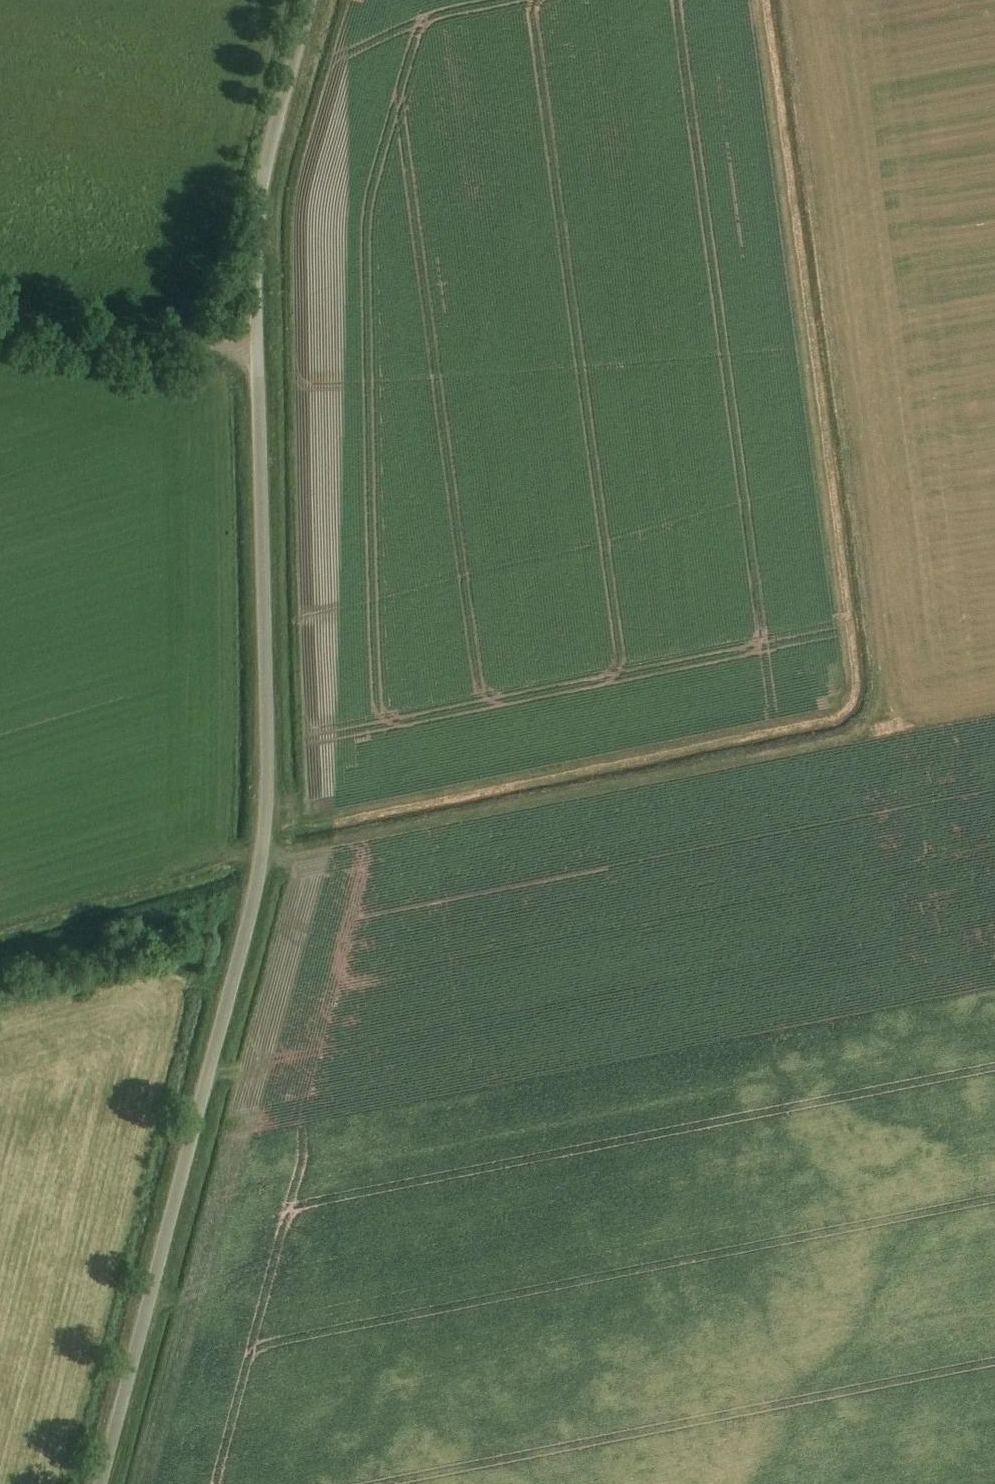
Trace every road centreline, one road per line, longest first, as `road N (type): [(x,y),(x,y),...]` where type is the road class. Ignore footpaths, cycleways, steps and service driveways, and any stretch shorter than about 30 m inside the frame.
road 1 (unclassified): [(101,1483),(259,861),(266,785),(257,226),(264,166),(309,0)]
road 2 (track): [(0,317),(257,353)]

